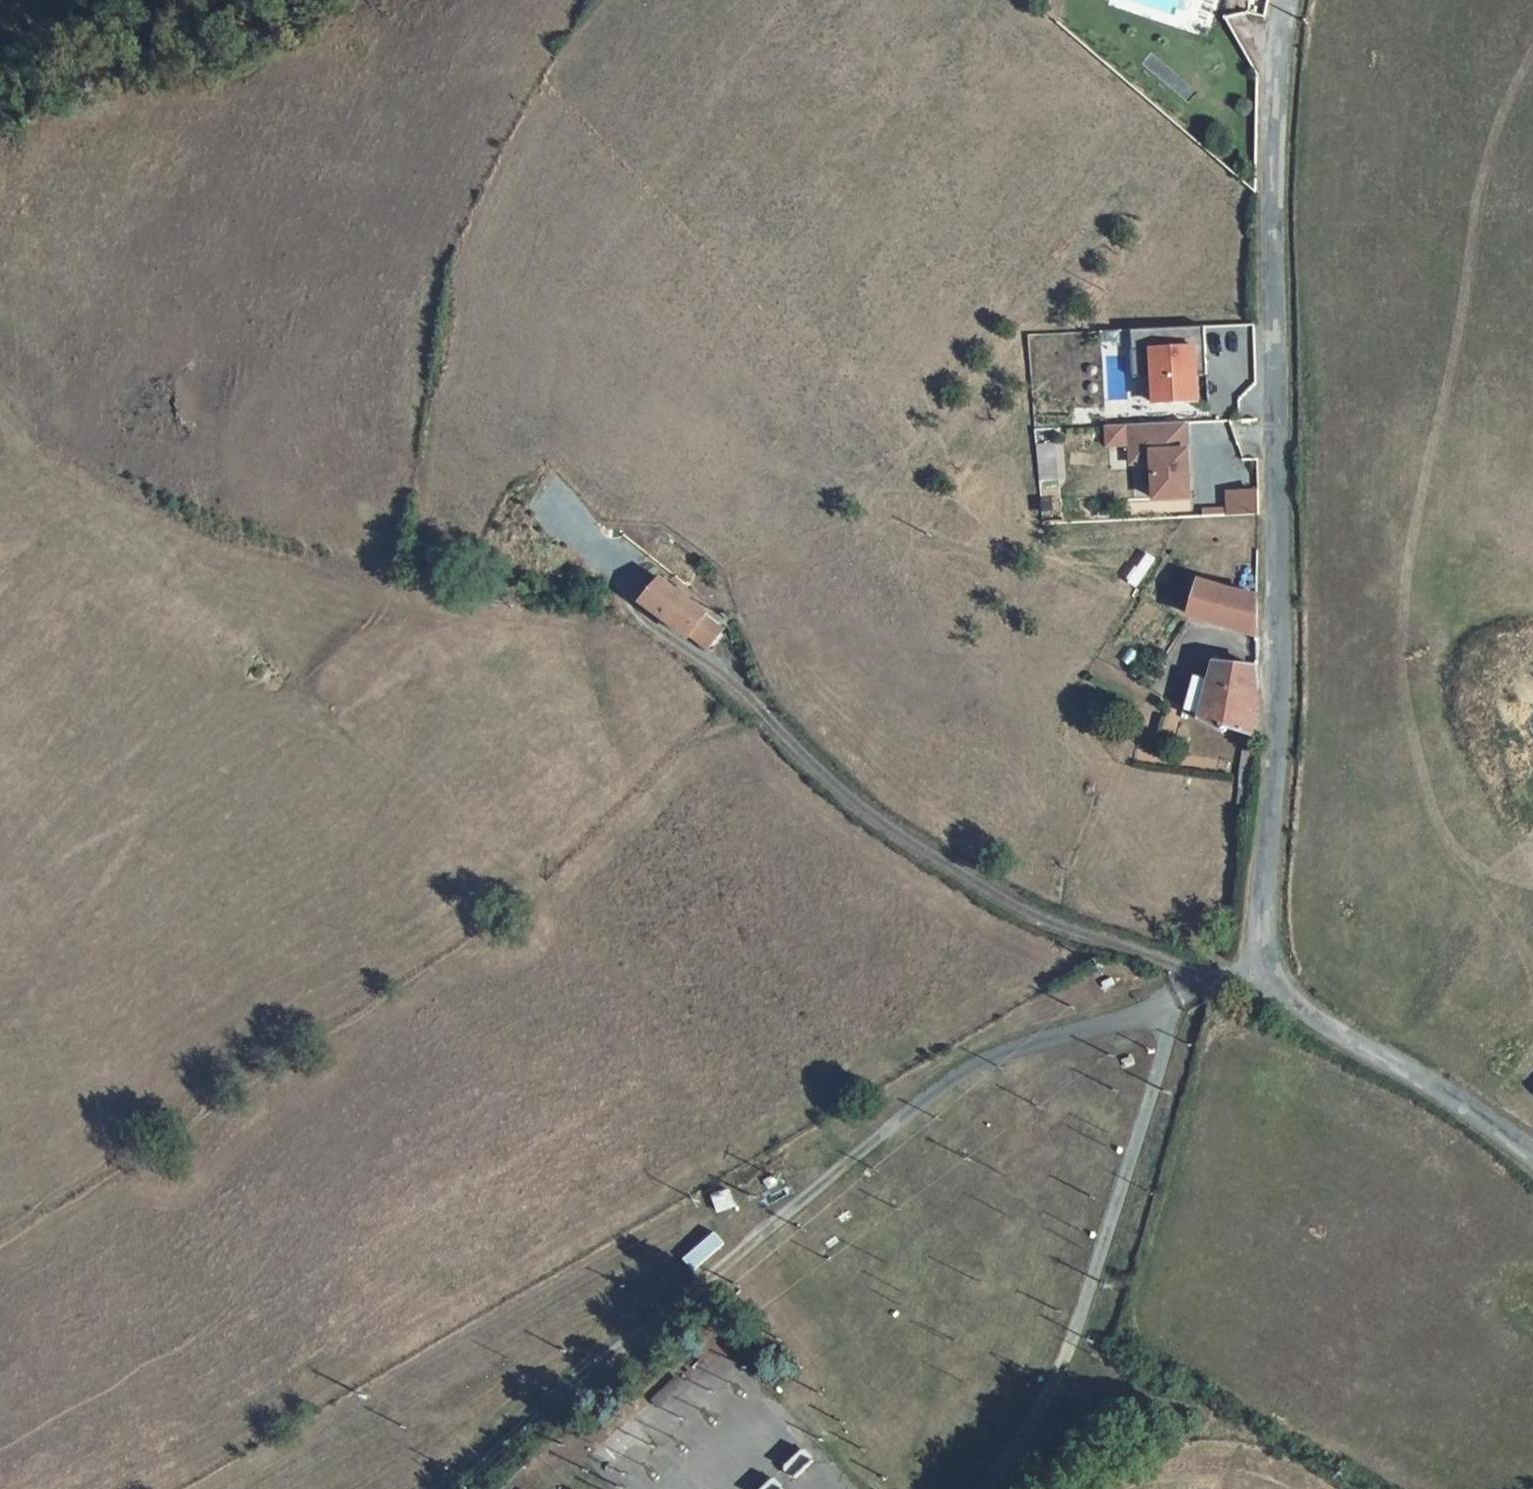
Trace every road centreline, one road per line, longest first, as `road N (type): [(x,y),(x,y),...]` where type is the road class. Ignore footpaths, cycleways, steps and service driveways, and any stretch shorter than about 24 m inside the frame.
road 1 (unclassified): [(1289,0),(1273,217),(1280,723),(1259,928),(1263,976),(1327,1027),(1442,1091),(1532,1159)]
road 2 (track): [(1204,969),(1026,895),(918,826),(818,748),(741,655),(727,620),(559,478)]

